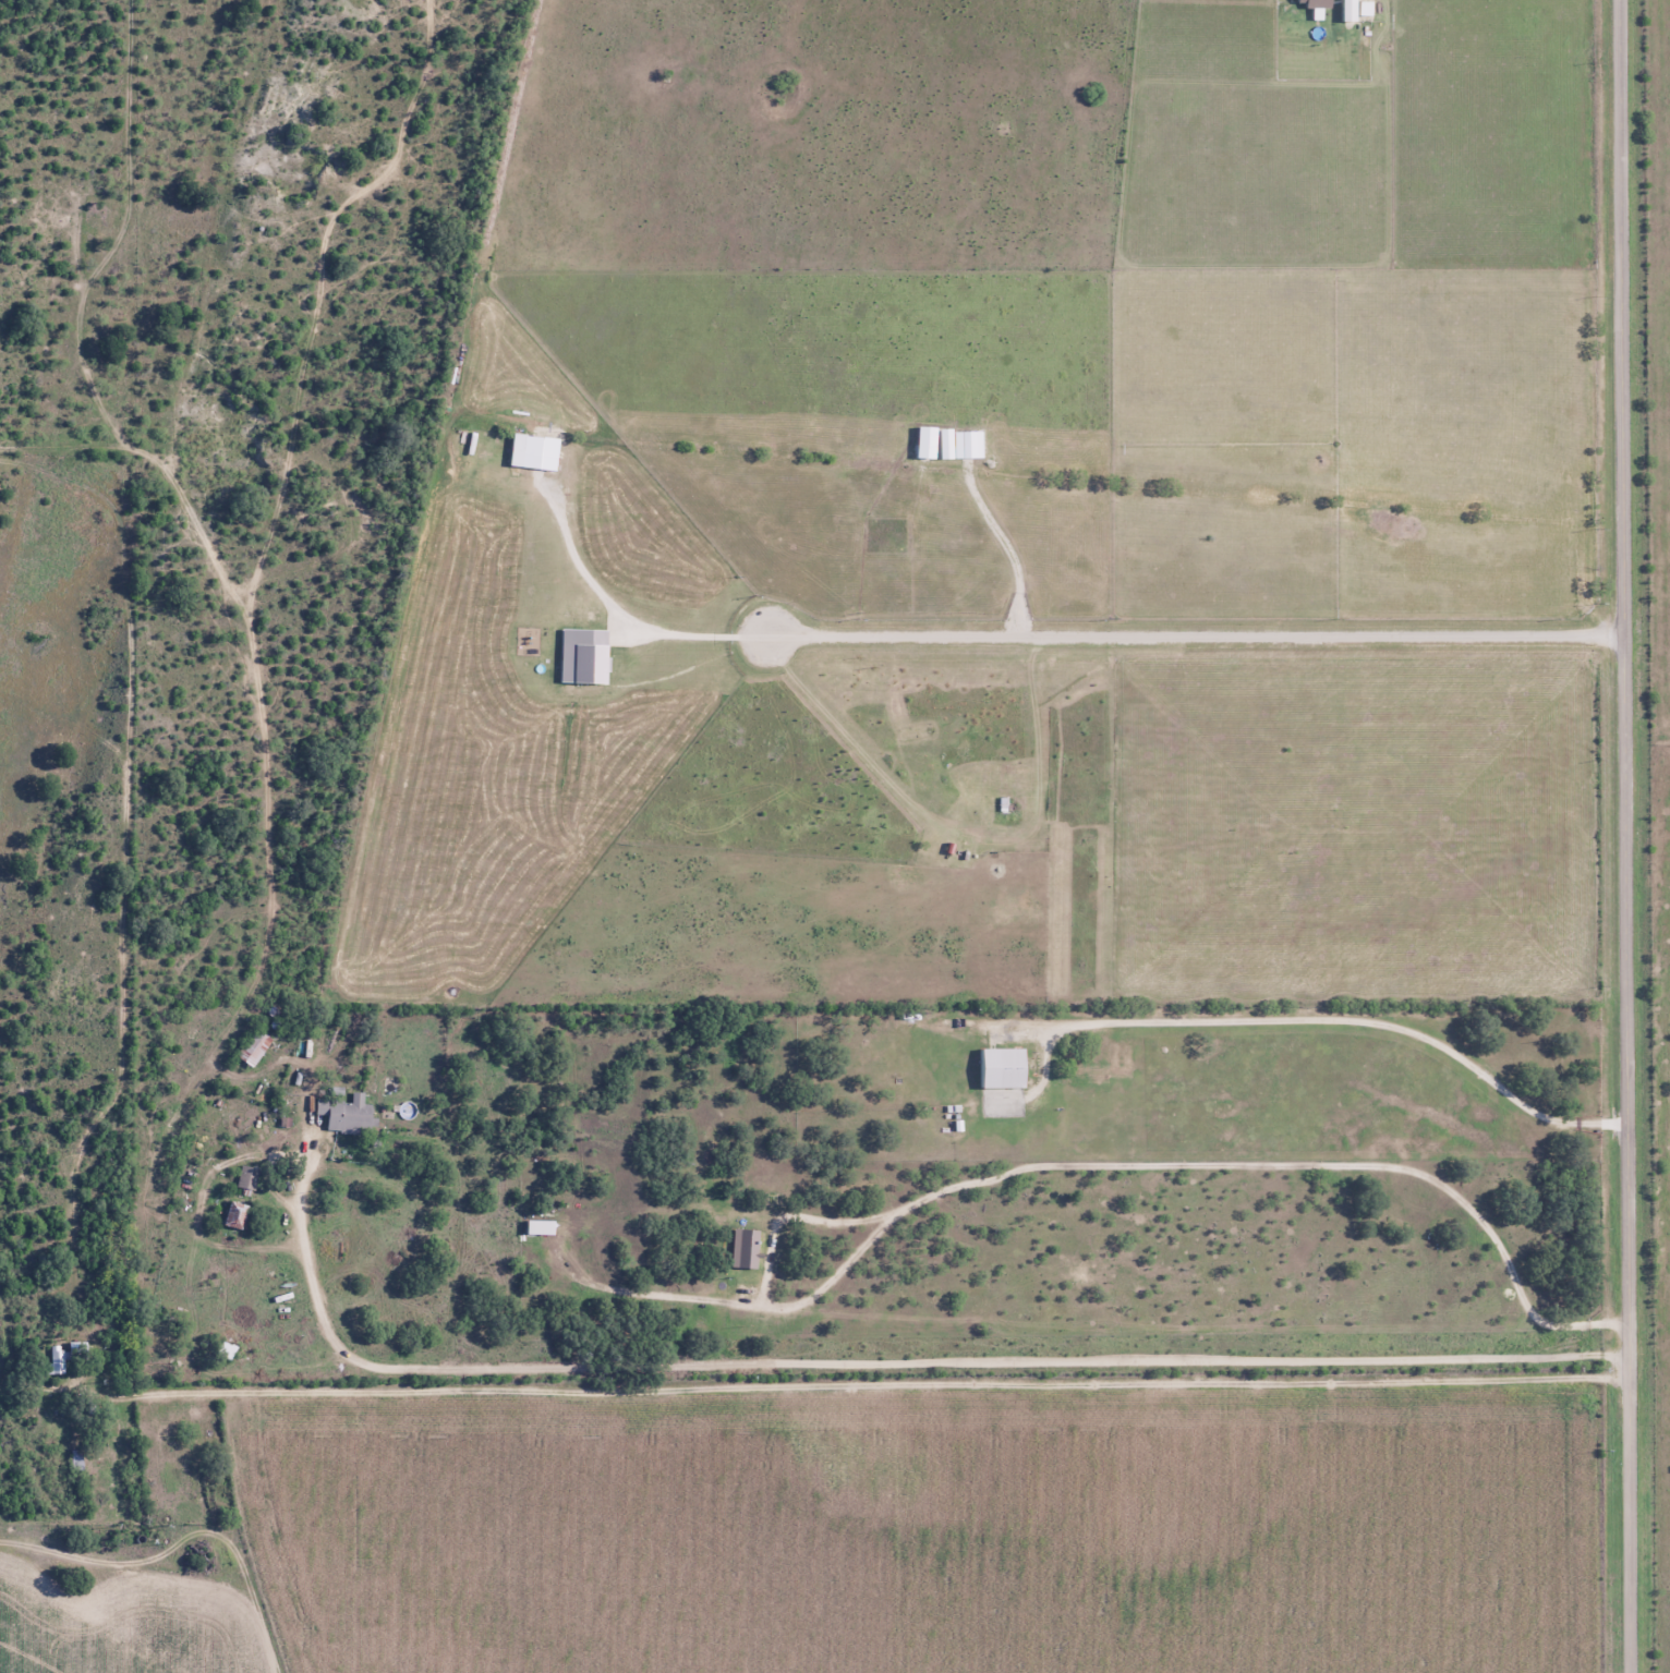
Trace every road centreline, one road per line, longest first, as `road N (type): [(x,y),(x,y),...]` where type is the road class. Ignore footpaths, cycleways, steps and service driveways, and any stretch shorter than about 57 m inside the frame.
road 1 (secondary): [(1631,1672),(1621,0)]
road 2 (residential): [(263,1672),(186,1610),(90,1588),(43,1524),(43,1439)]

